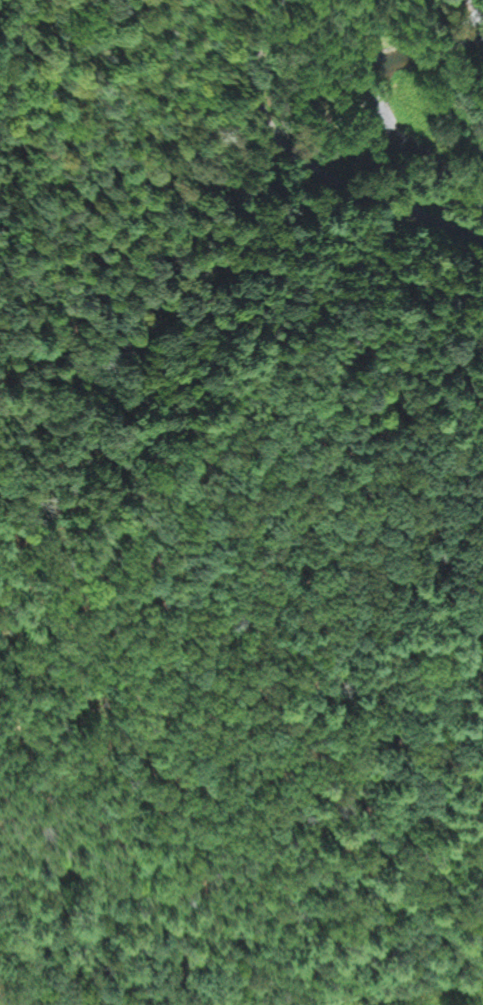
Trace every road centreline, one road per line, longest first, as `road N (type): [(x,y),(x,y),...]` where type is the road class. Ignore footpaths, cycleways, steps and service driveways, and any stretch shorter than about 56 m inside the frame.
road 1 (tertiary): [(482,240),(313,164),(282,139),(263,104),(260,52),(275,0)]
road 2 (tertiary): [(229,1004),(482,973)]

